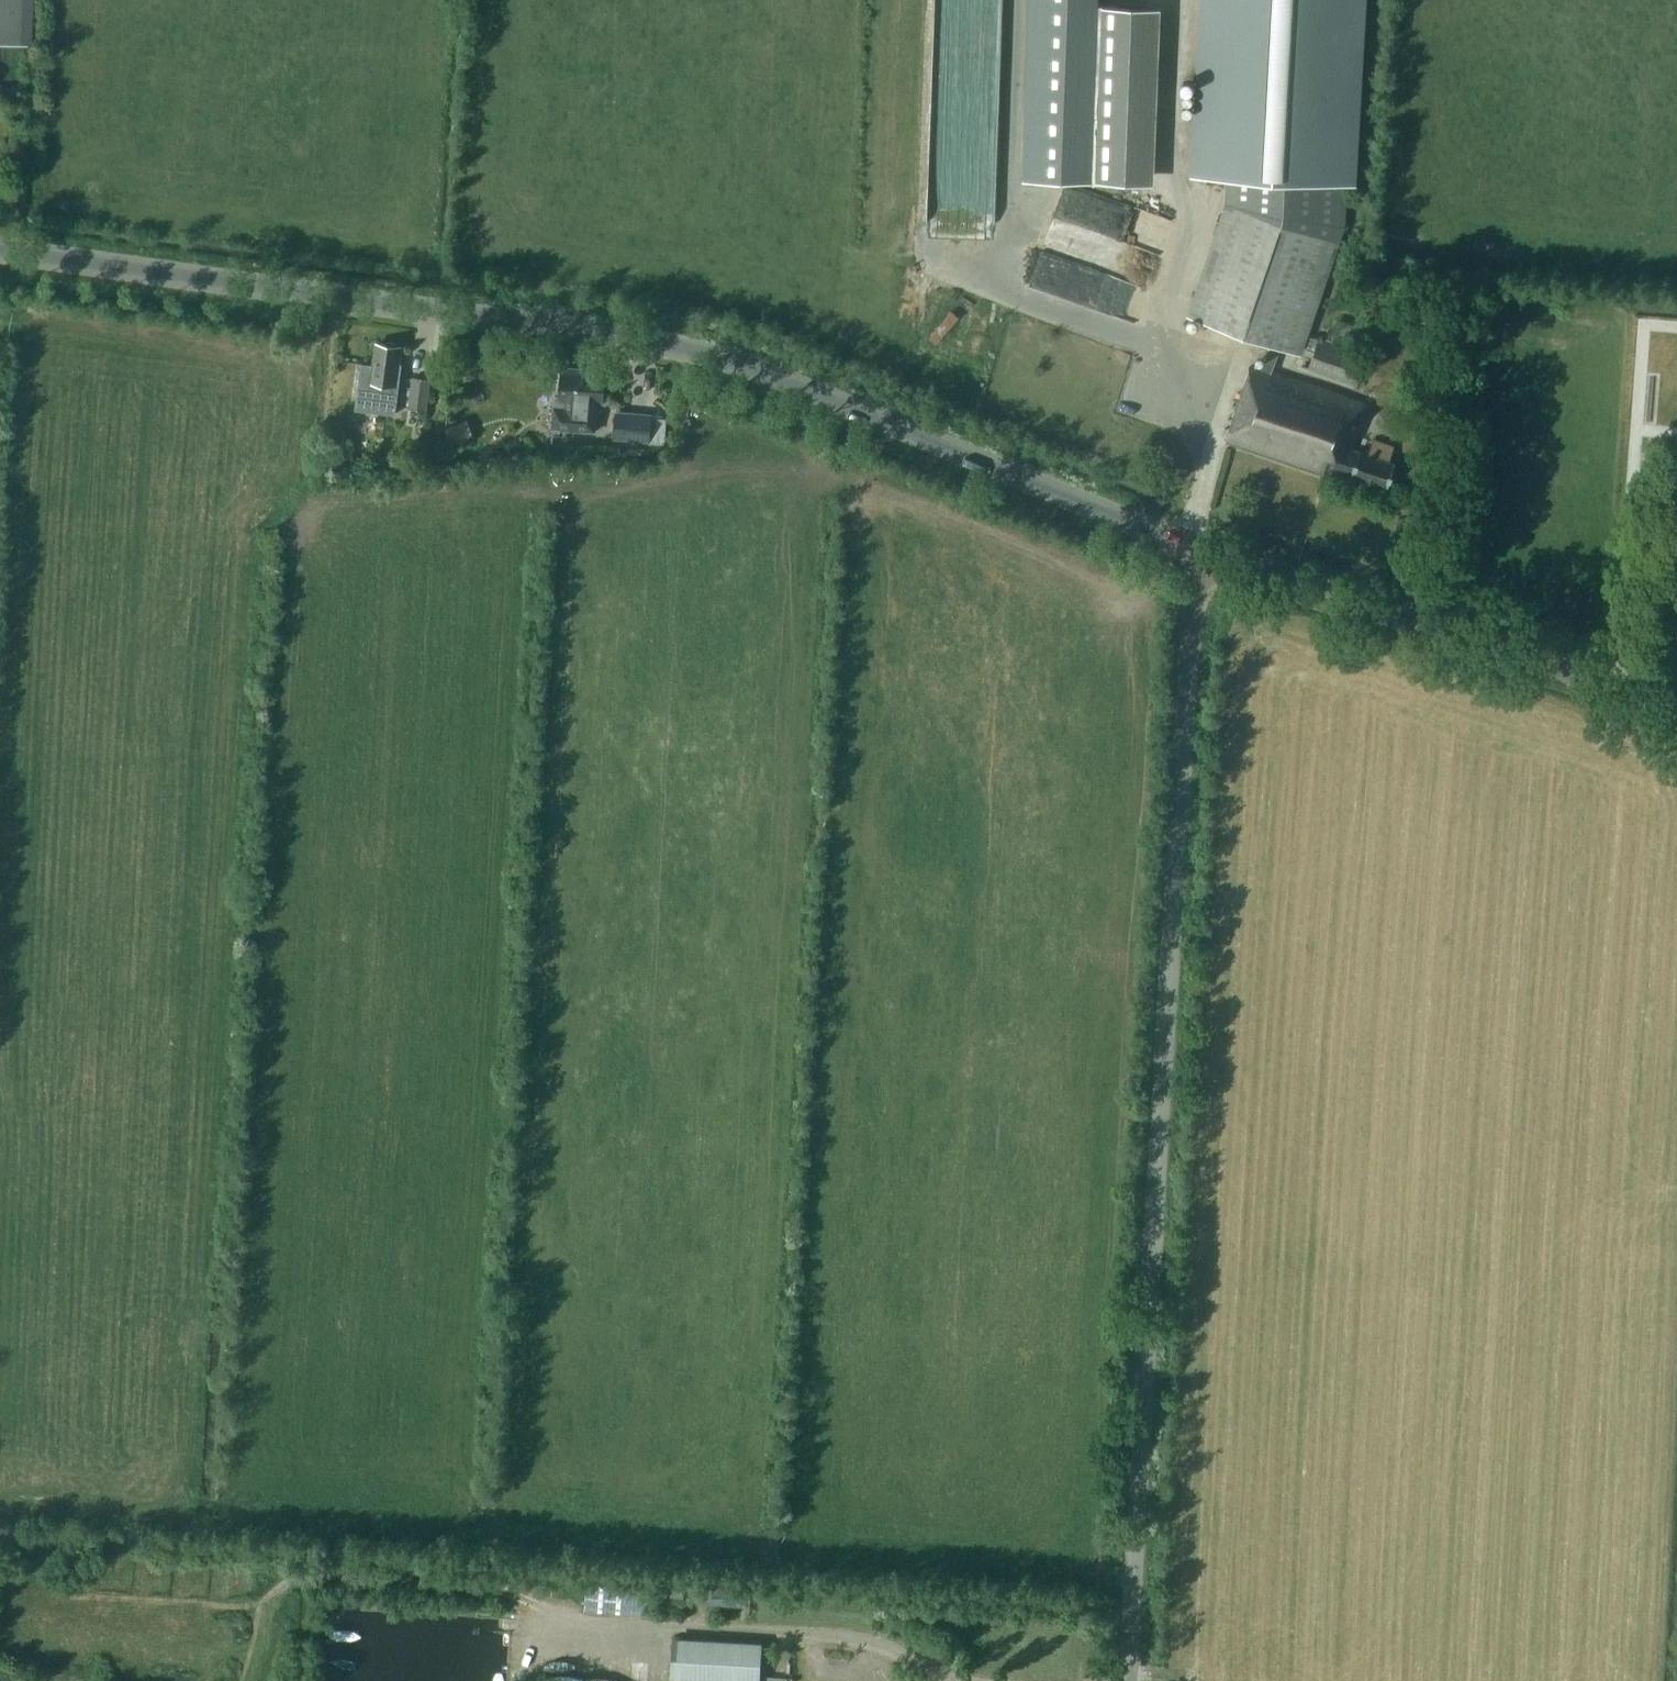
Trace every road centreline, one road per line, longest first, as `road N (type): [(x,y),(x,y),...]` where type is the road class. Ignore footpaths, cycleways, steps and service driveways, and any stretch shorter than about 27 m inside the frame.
road 1 (tertiary): [(1200,548),(742,367),(584,329),(0,252)]
road 2 (tertiary): [(1130,1680),(1200,548)]
road 3 (tertiary): [(1676,707),(1200,548)]

